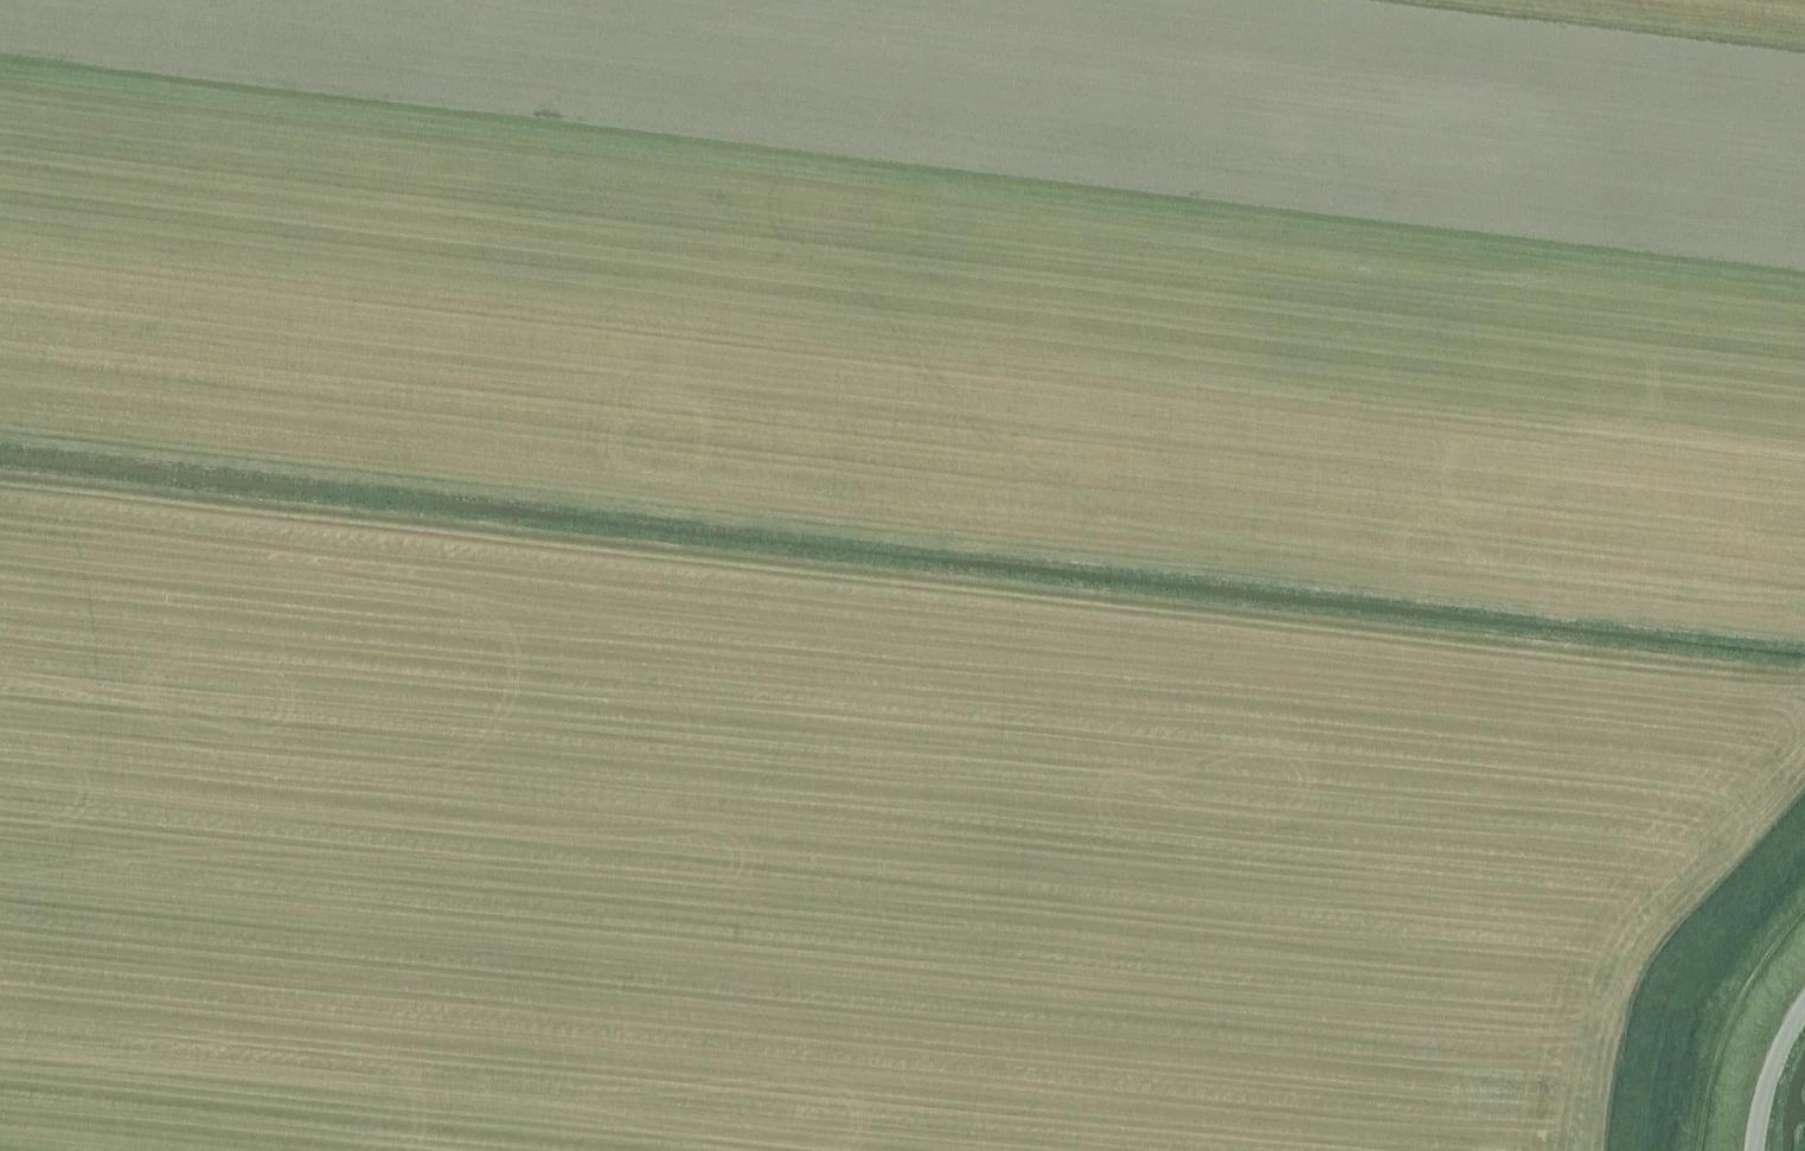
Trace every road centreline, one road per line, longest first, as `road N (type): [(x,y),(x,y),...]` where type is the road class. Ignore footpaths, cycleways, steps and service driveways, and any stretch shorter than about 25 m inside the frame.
road 1 (unclassified): [(1756,1150),(1771,1068),(1804,1007)]

